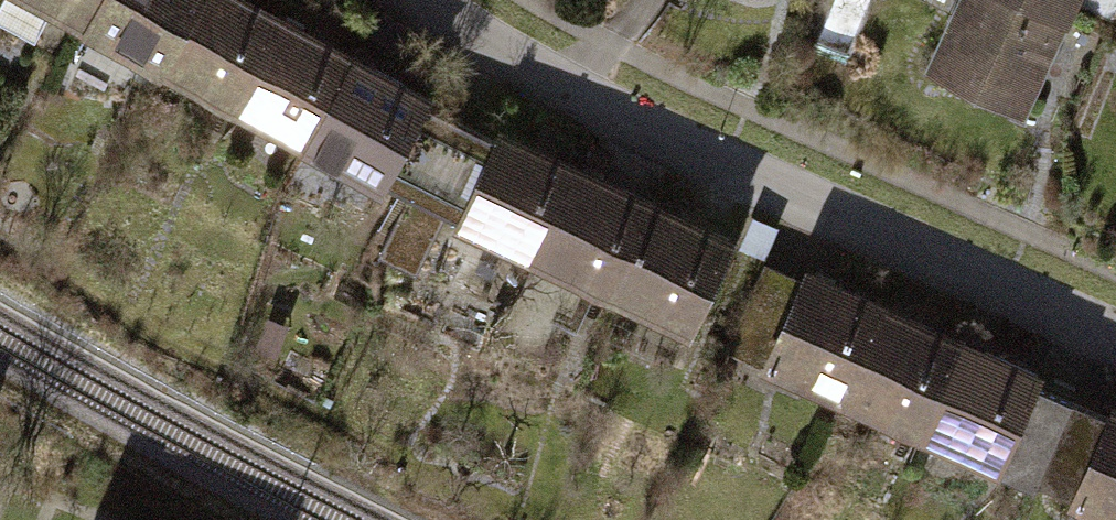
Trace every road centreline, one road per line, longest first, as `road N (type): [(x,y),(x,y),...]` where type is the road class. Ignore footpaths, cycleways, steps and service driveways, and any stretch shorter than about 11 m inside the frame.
road 1 (residential): [(443,0),(555,77),(1115,331)]

